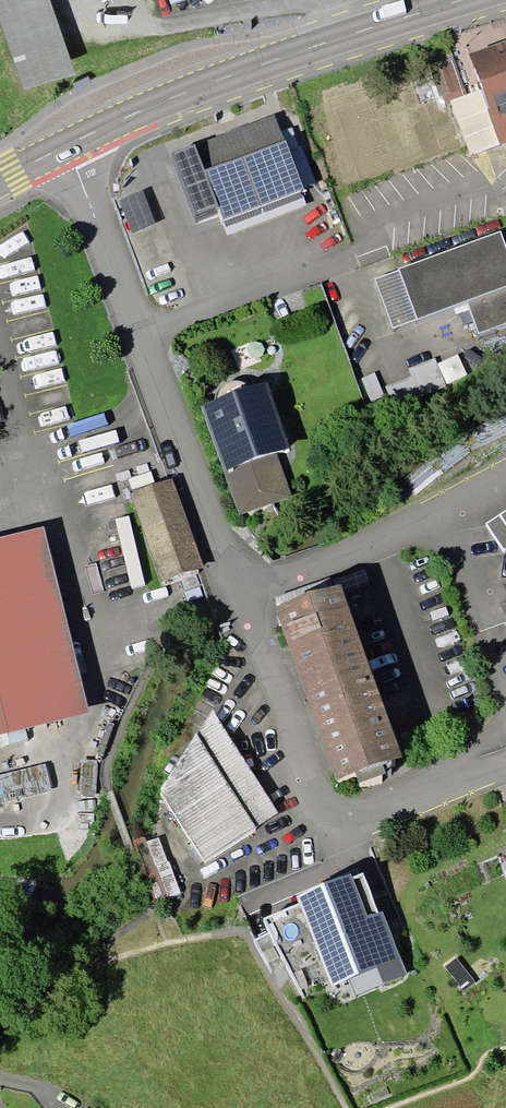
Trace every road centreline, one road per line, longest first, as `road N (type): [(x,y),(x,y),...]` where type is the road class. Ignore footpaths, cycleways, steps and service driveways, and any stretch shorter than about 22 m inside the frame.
road 1 (unclassified): [(66,146),(229,596)]
road 2 (secondary): [(468,0),(221,80),(66,146)]
road 3 (residential): [(505,478),(446,512),(229,596)]
road 4 (unclassified): [(229,596),(316,804)]
road 5 (unclassified): [(505,777),(387,820),(346,824),(316,804)]

